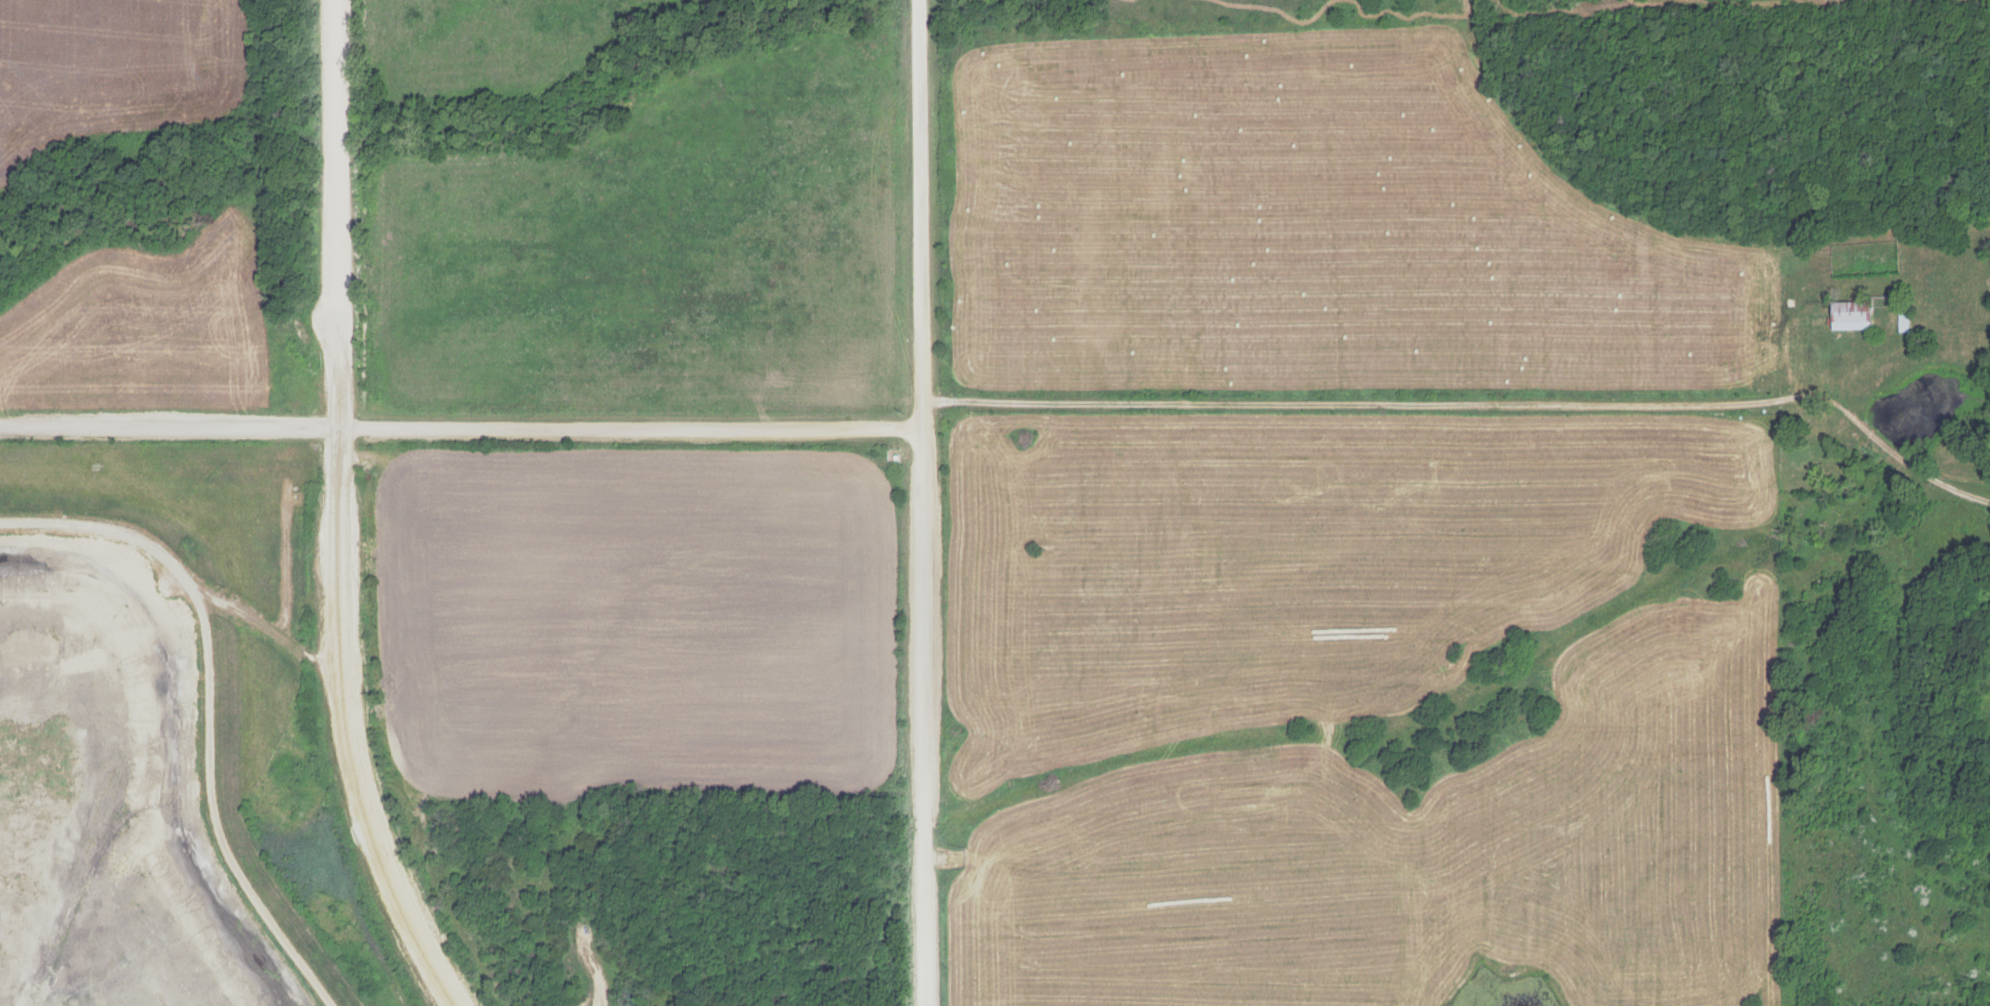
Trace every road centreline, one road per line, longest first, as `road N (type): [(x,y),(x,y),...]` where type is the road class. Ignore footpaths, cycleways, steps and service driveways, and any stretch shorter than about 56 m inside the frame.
road 1 (residential): [(930,404),(1672,412),(1791,405),(1812,395),(1848,407),(1899,457),(1989,505)]
road 2 (residential): [(933,1005),(927,0)]
road 3 (residential): [(930,432),(0,429)]
road 4 (residential): [(215,596),(216,800),(224,835),(338,1005)]
road 5 (residential): [(347,674),(215,596),(150,536),(0,520)]

